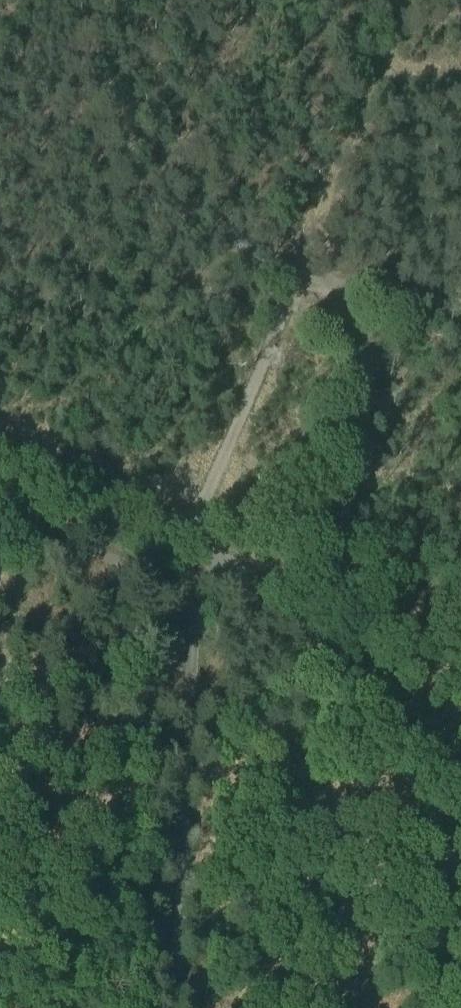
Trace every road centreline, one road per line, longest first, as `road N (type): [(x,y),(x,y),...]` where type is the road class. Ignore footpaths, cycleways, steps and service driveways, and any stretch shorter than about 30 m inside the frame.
road 1 (track): [(185,534),(242,416),(392,0)]
road 2 (unclassified): [(460,758),(224,559),(129,502),(0,446)]

